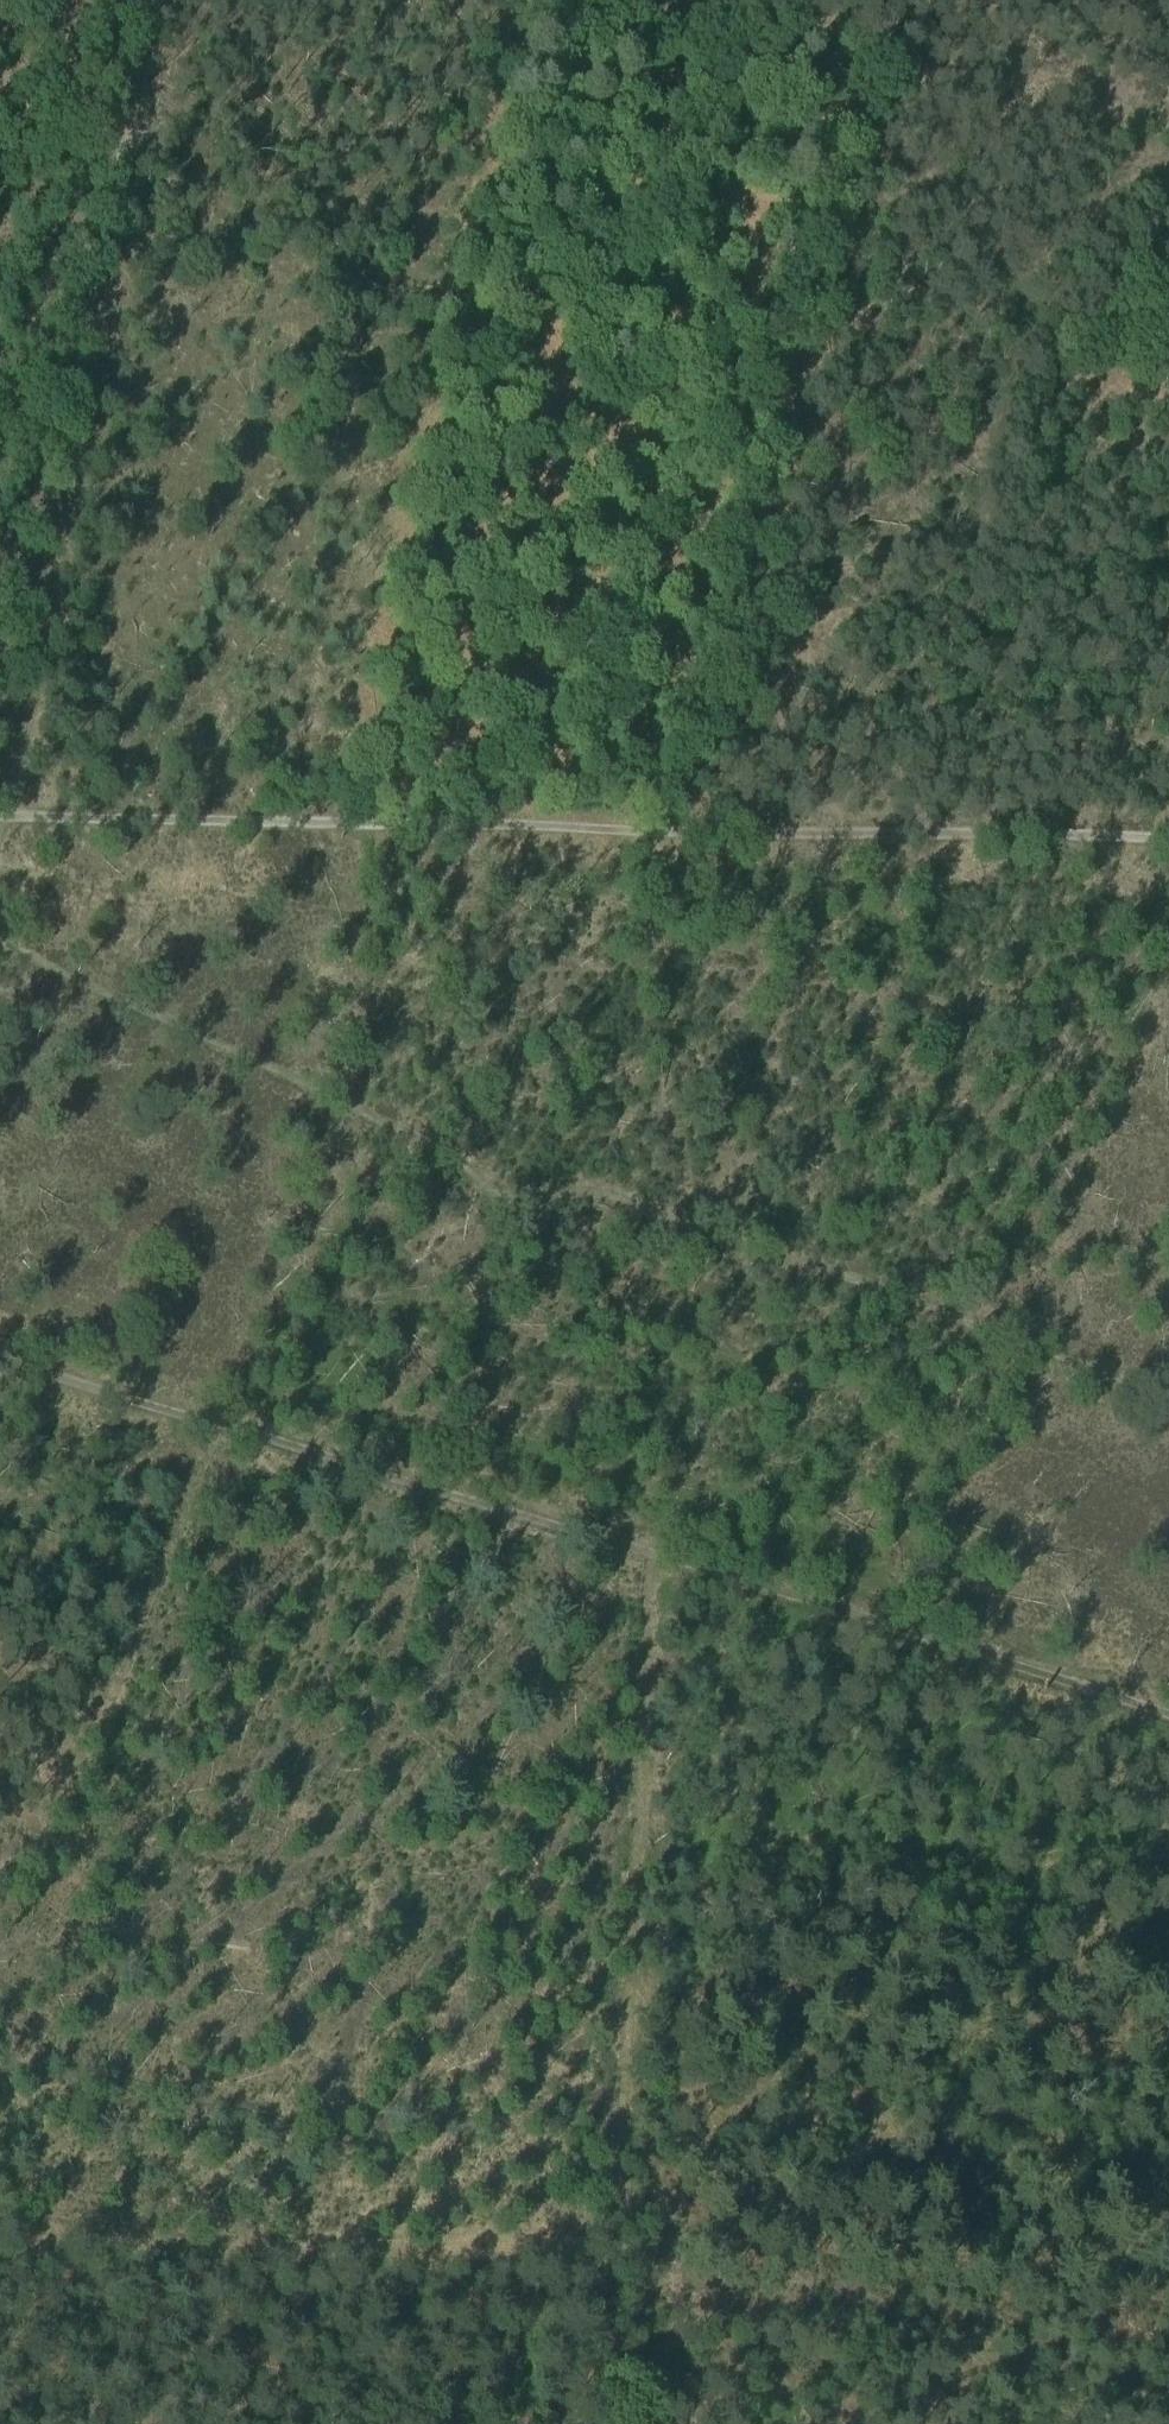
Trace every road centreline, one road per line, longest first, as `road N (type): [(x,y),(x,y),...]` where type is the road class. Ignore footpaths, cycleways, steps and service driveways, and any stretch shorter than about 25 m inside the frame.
road 1 (track): [(0,2216),(204,2244),(603,2250),(635,2232),(656,1556)]
road 2 (track): [(0,1360),(1168,1715)]
road 3 (track): [(163,0),(8,825)]
road 4 (track): [(1168,119),(871,84)]

